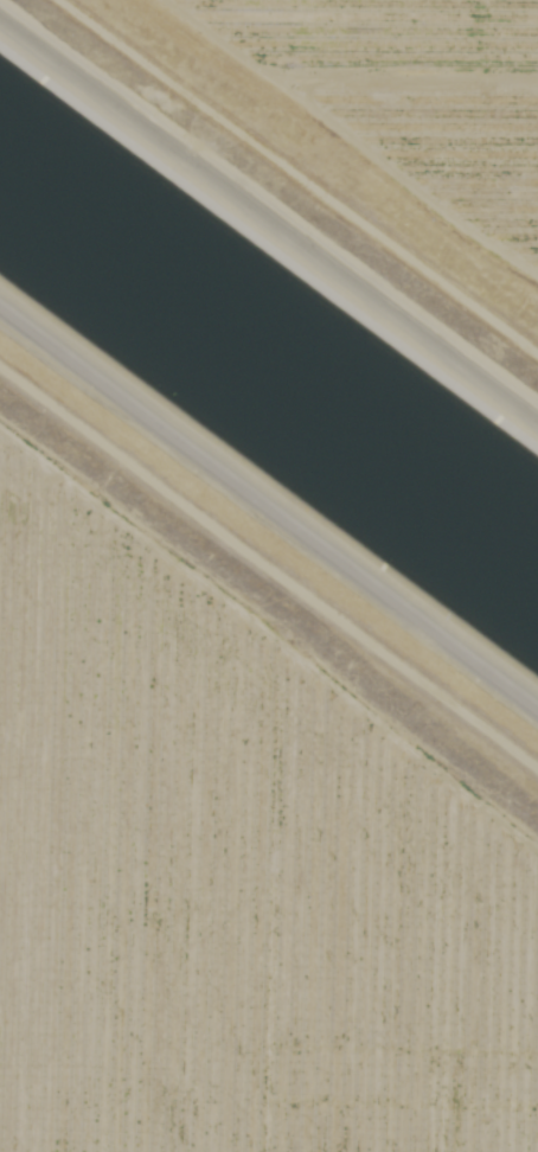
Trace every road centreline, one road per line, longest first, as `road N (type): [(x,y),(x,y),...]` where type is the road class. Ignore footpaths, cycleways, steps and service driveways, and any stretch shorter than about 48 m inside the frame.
road 1 (residential): [(537,771),(0,351)]

